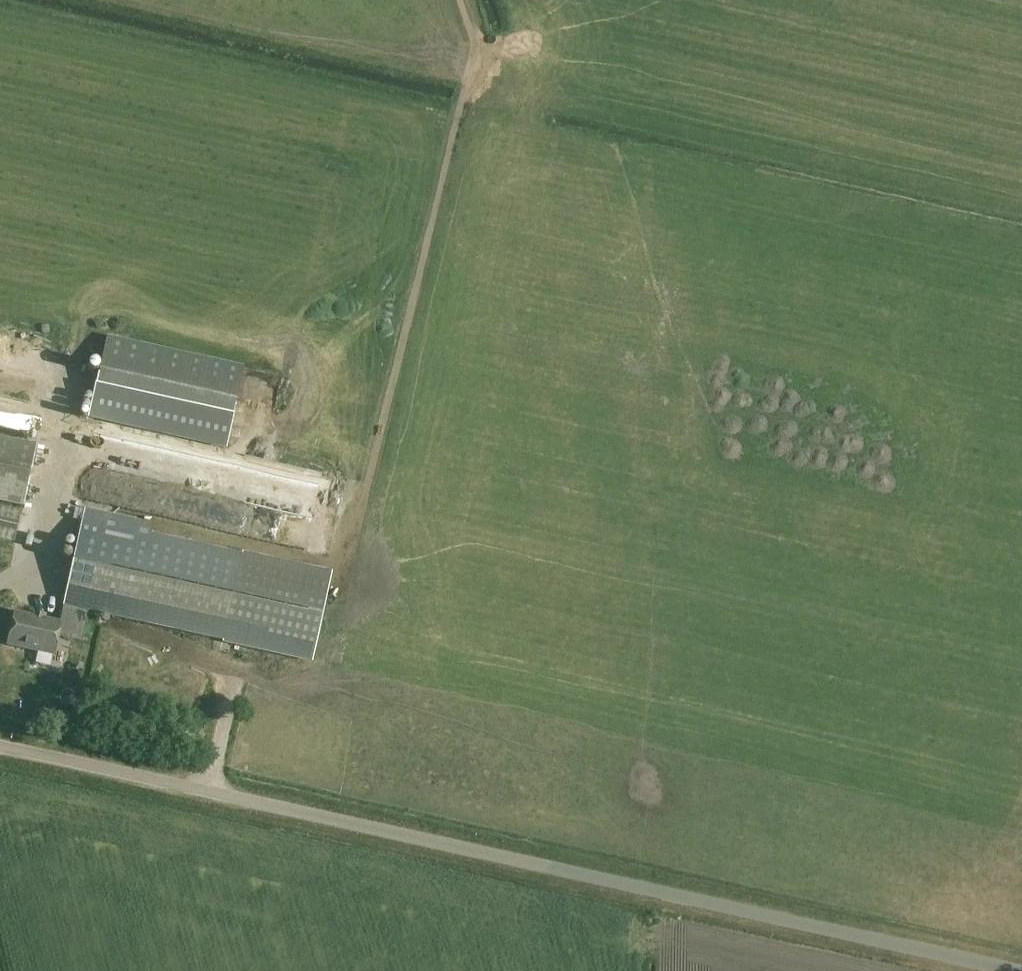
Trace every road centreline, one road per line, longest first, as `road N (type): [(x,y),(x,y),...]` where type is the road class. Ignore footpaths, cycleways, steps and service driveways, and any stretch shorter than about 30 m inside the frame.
road 1 (unclassified): [(1014,970),(0,747)]

